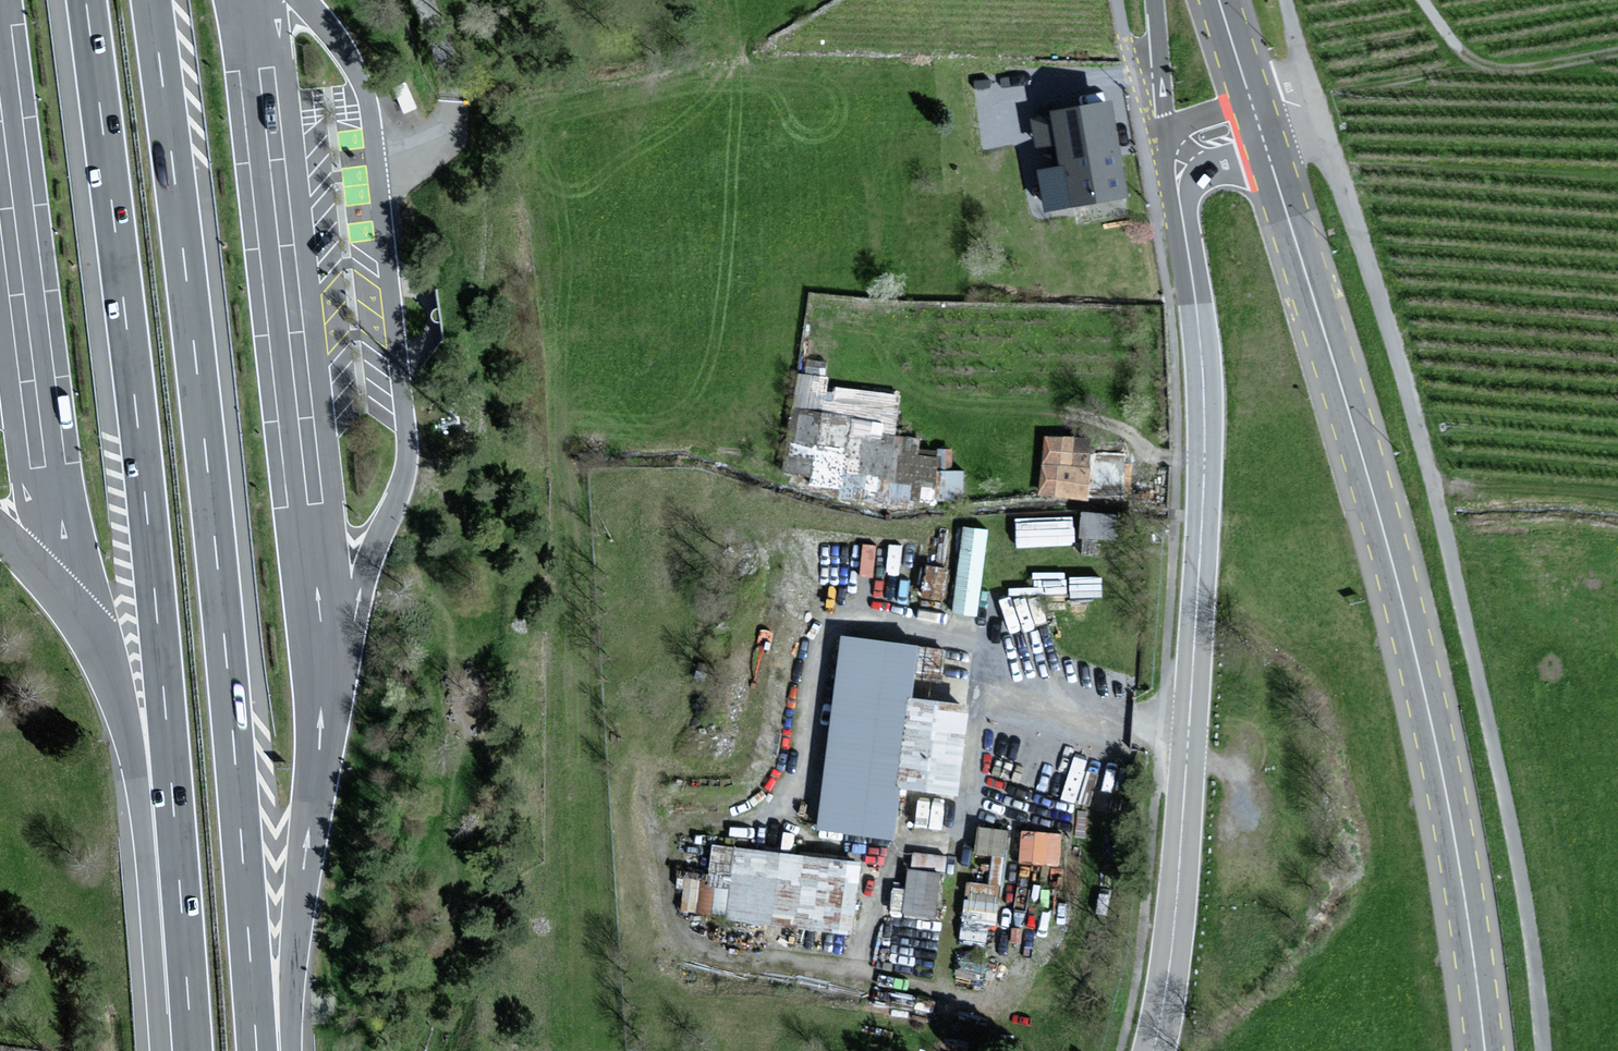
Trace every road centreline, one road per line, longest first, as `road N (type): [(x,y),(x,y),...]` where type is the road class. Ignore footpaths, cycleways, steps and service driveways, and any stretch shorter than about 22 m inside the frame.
road 1 (motorway): [(257,1050),(216,545),(152,0)]
road 2 (motorway): [(88,0),(151,551),(191,1050)]
road 3 (primary): [(1486,1050),(1447,817),(1386,548),(1268,151)]
road 4 (tertiary): [(1183,222),(1204,413),(1182,803),(1149,1050)]
road 5 (track): [(1426,0),(1446,33),(1481,63),(1536,66),(1617,49)]
road 6 (tertiary): [(1252,99),(1176,132),(1168,171),(1183,222)]
road 7 (tertiary): [(1183,222),(1187,187),(1202,168),(1268,151)]

